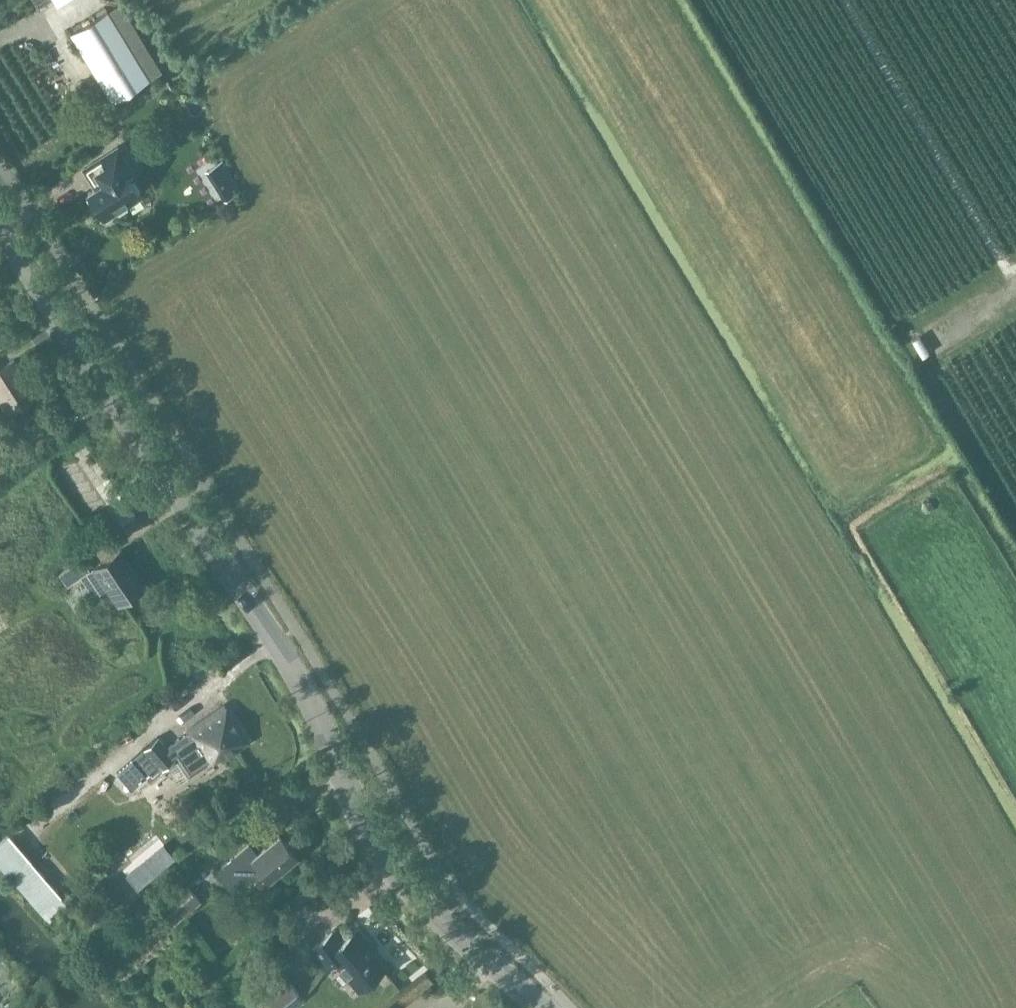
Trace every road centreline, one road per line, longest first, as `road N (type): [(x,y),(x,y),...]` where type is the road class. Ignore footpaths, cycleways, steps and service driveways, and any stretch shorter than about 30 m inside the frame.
road 1 (tertiary): [(539,1007),(375,852),(322,717),(0,221)]

